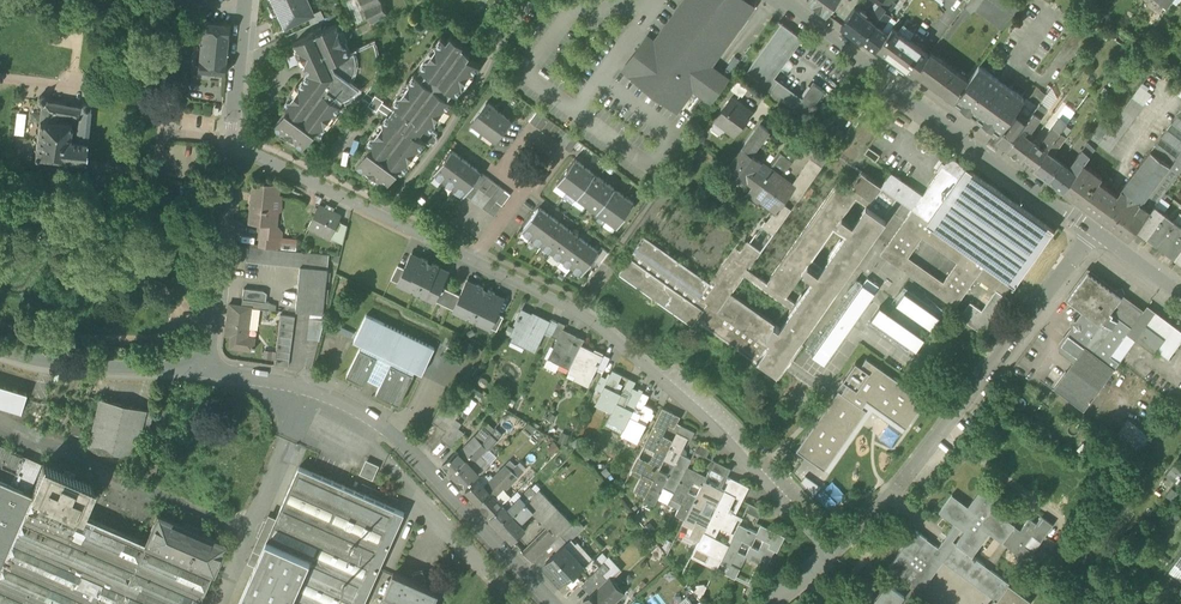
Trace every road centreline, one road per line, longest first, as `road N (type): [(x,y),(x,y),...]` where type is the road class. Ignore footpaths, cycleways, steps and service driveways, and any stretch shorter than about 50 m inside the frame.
road 1 (residential): [(233,142),(576,311),(716,429),(830,561)]
road 2 (residential): [(207,371),(290,383),(368,413),(551,603)]
road 3 (tertiary): [(1090,234),(776,0)]
road 4 (residential): [(1090,234),(908,474)]
road 5 (unclassified): [(233,142),(207,371)]
road 6 (unclassified): [(0,350),(42,361),(207,371)]
road 7 (unclassified): [(246,0),(233,142)]

